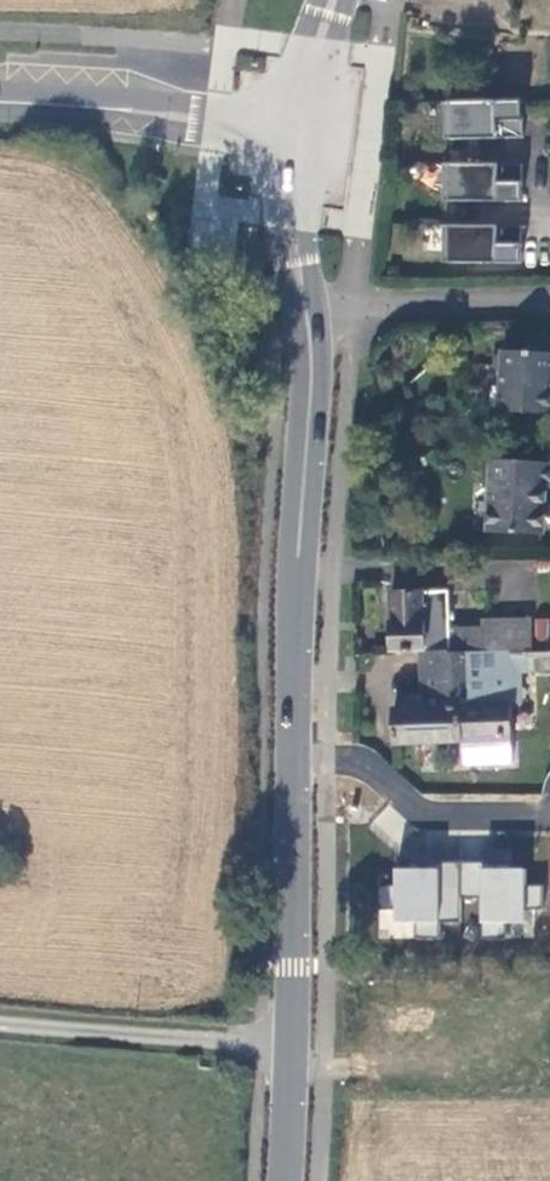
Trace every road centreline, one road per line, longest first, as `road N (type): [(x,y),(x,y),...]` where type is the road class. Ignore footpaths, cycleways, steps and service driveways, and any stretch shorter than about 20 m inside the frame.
road 1 (secondary): [(293,1045),(298,570),(313,380),(307,308)]
road 2 (residential): [(307,308),(549,302)]
road 3 (track): [(225,1041),(0,1021)]
road 4 (tertiary): [(191,116),(0,101)]
road 5 (secondary): [(307,308),(292,238),(304,129)]
road 6 (secondary): [(284,1180),(293,1045)]
road 7 (secondary): [(304,129),(332,0)]

